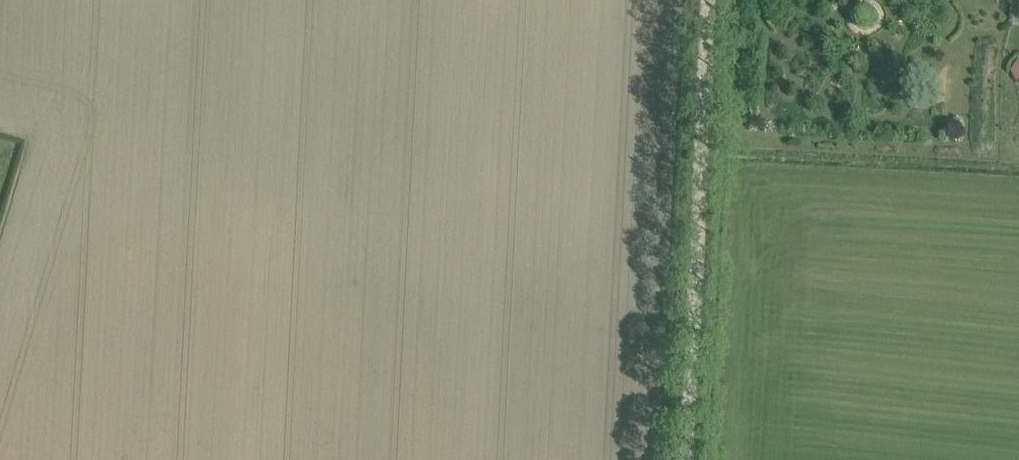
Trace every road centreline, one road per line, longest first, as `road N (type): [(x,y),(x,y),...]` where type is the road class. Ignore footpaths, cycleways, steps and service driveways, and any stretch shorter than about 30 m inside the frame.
road 1 (track): [(685,459),(704,0)]

